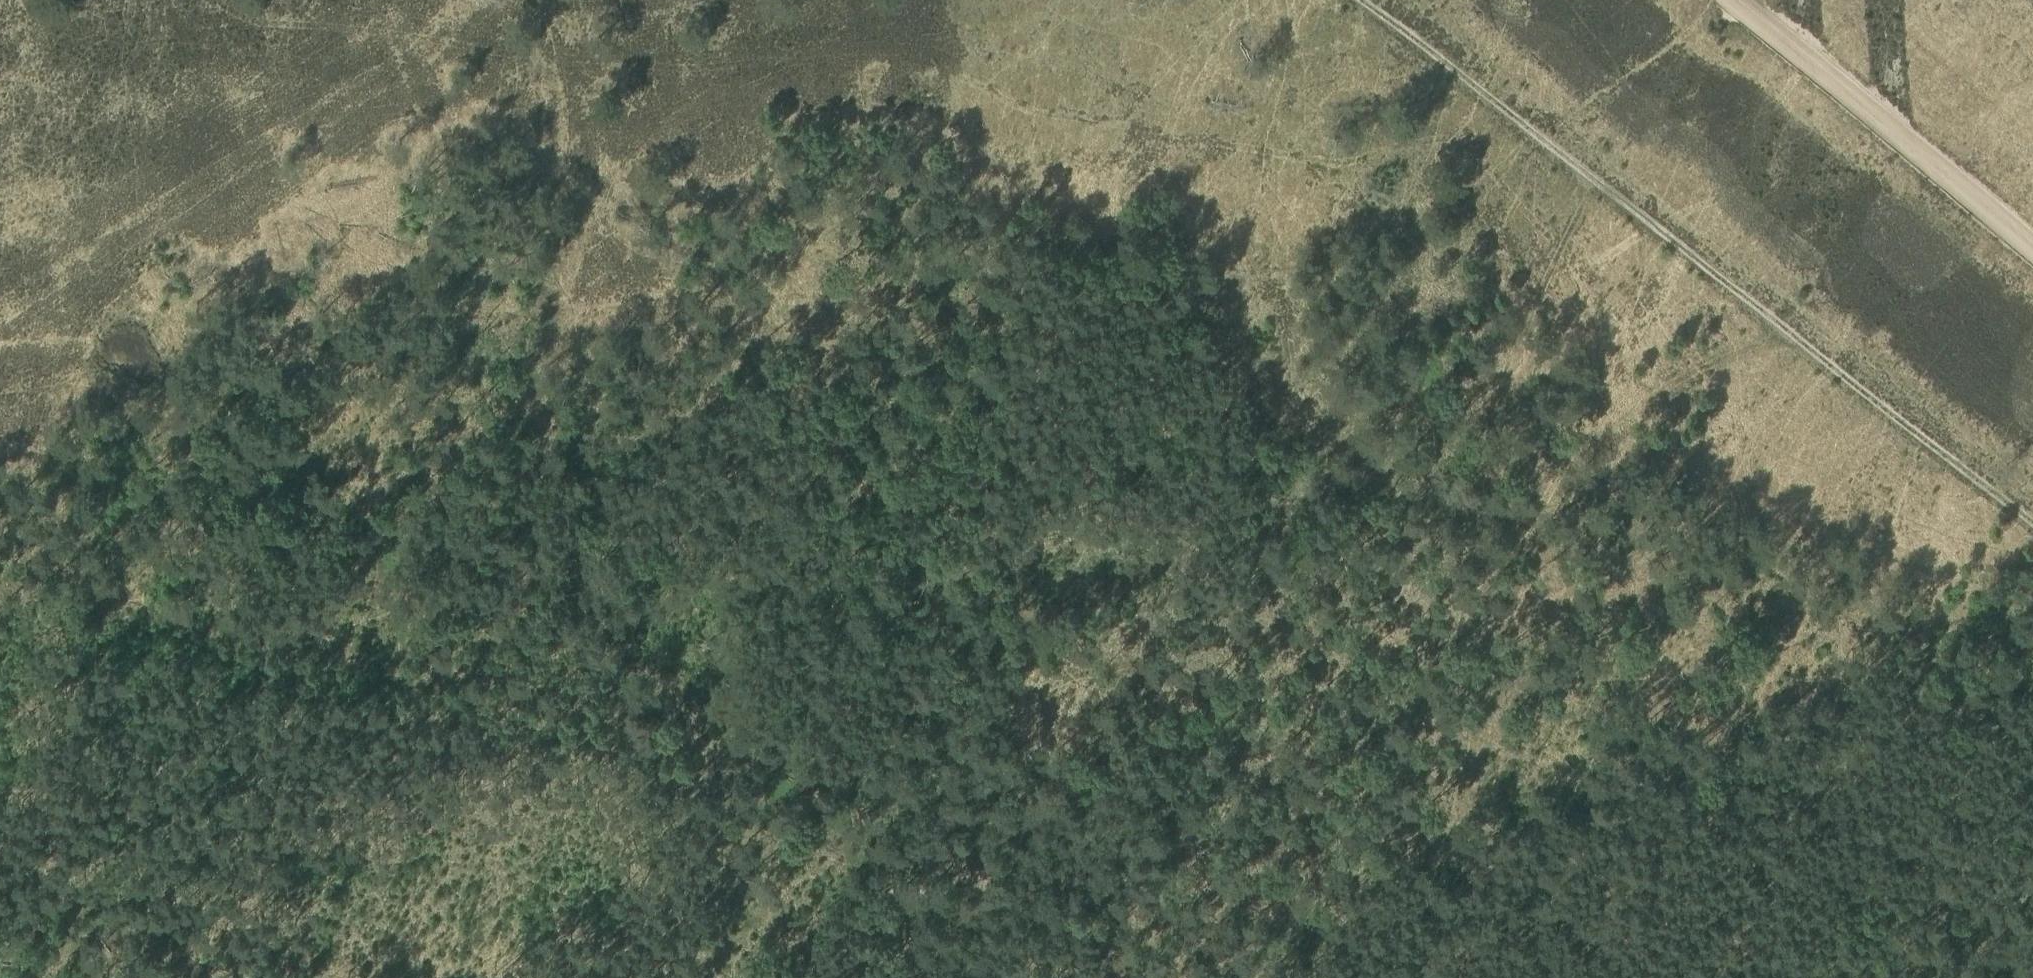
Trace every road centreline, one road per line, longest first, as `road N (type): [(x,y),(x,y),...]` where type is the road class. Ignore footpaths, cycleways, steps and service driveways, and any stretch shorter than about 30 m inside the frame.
road 1 (track): [(2032,526),(1359,0)]
road 2 (track): [(1719,0),(2032,262)]

